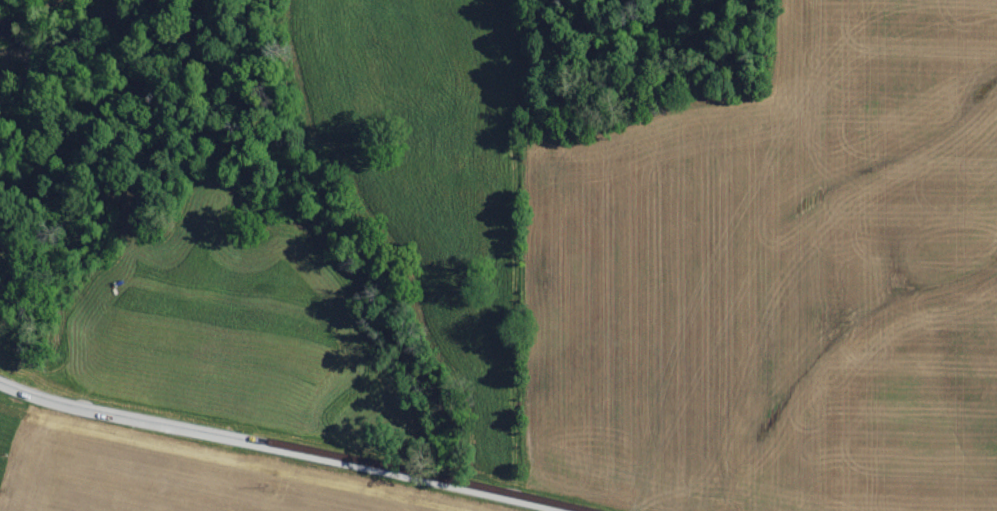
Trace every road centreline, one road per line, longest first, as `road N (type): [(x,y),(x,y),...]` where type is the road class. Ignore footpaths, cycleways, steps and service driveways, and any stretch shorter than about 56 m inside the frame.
road 1 (secondary): [(574,510),(115,416),(0,381)]

